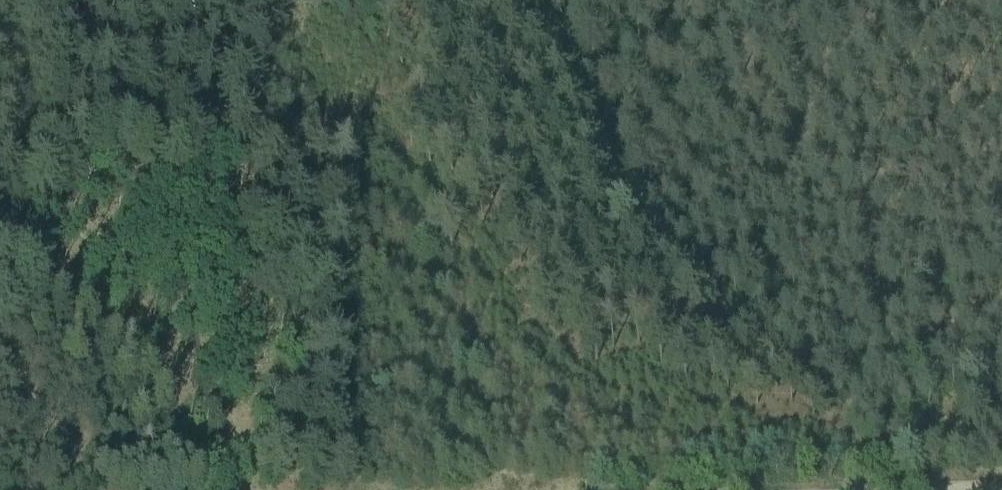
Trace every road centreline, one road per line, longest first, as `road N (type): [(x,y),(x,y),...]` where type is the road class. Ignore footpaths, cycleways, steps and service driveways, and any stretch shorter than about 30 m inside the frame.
road 1 (track): [(0,380),(70,489)]

